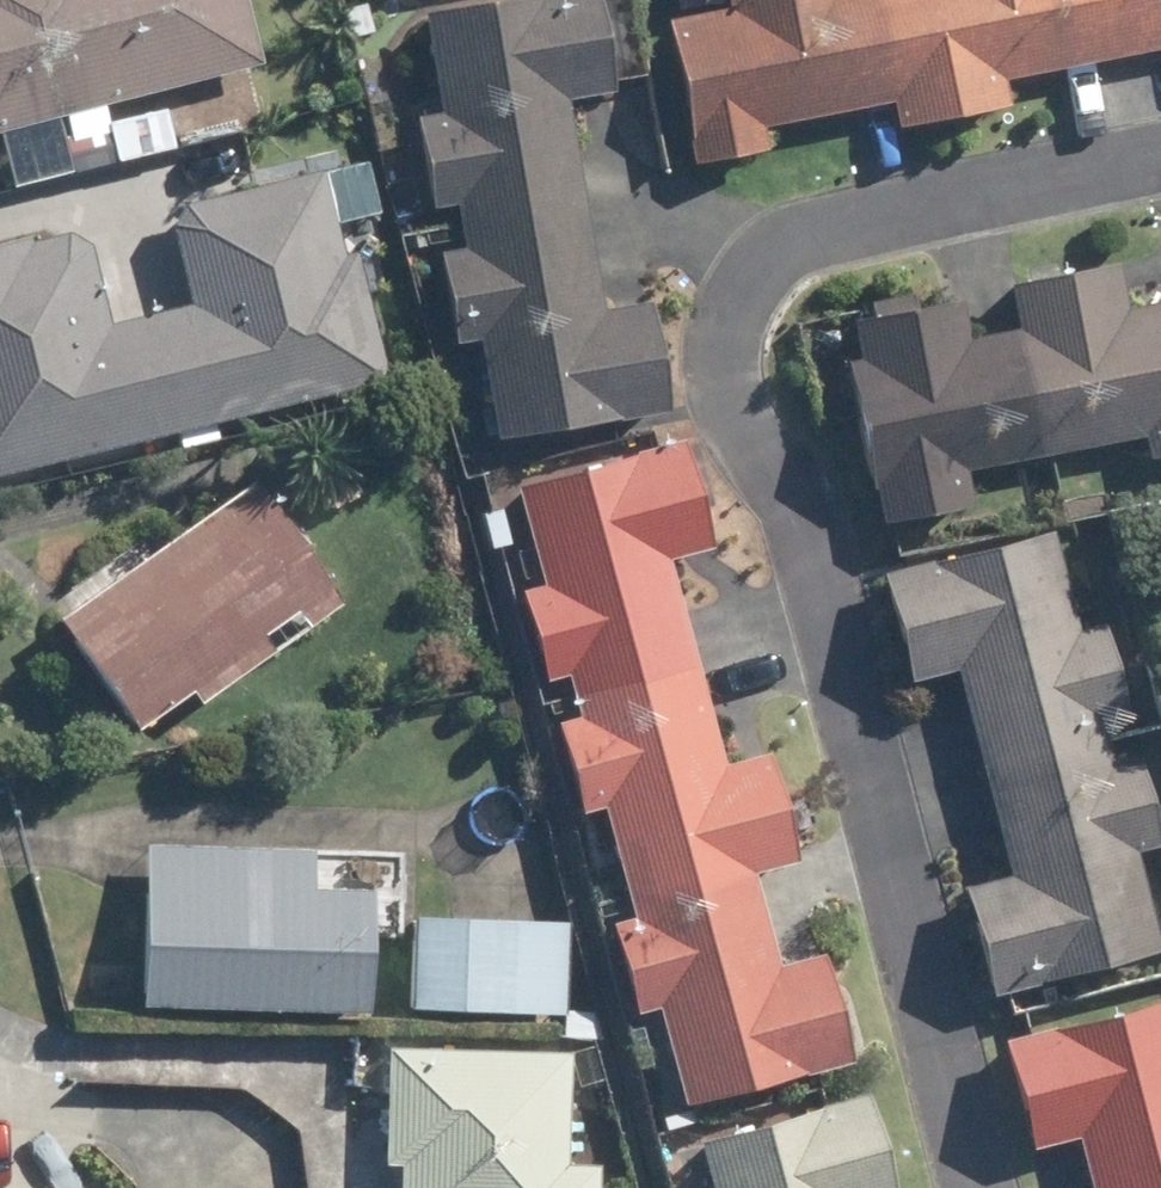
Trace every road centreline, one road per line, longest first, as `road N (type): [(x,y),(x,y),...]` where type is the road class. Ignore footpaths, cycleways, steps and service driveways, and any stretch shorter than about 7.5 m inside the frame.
road 1 (residential): [(972,1187),(726,263),(1160,162)]

